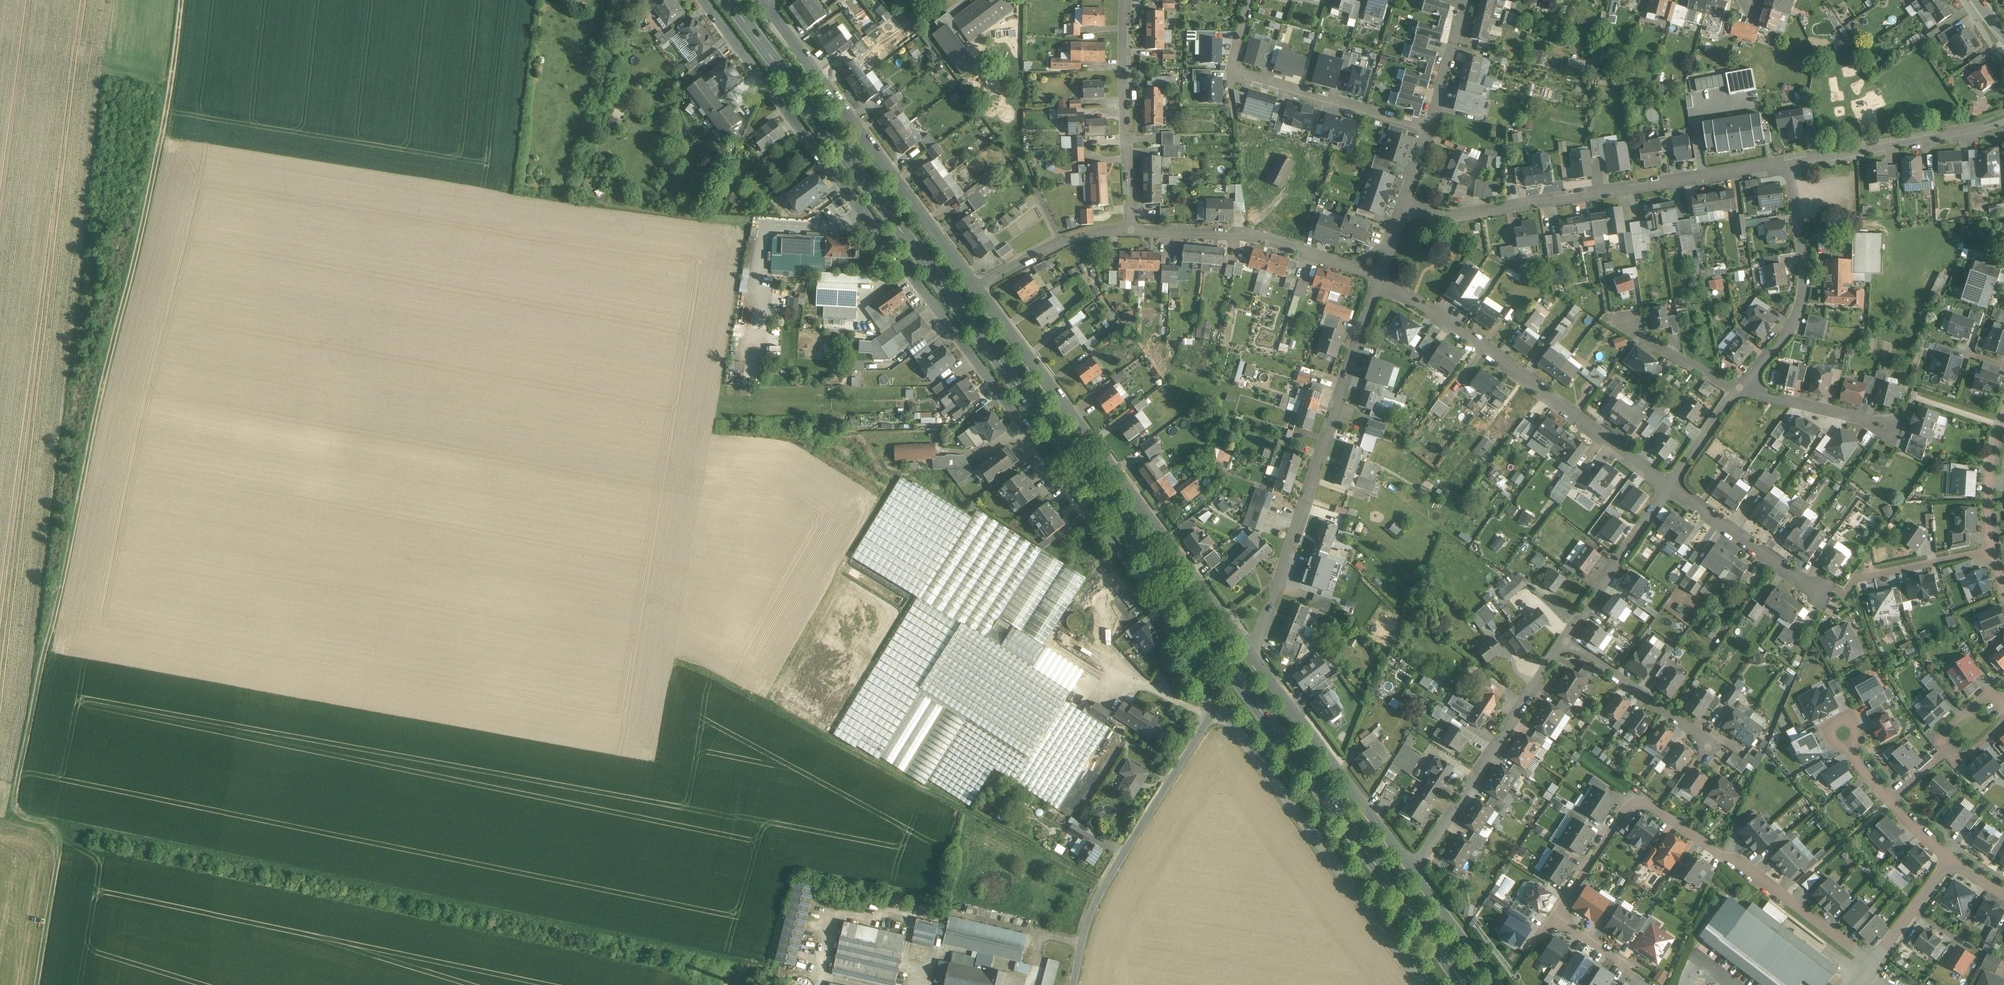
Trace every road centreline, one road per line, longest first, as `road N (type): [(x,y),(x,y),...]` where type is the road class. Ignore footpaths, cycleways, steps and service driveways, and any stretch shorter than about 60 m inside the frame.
road 1 (primary): [(729,0),(1466,984)]
road 2 (track): [(34,984),(57,826),(22,812),(20,791),(163,141),(182,0)]
road 3 (residential): [(1217,706),(1182,635),(706,0)]
road 4 (track): [(57,826),(741,969),(738,984)]
road 5 (residential): [(1872,963),(1631,792),(1555,909),(1627,966)]
road 6 (residential): [(1249,648),(982,289)]
road 7 (residential): [(1249,648),(1282,578),(1380,275)]
road 8 (residential): [(1403,217),(1790,164)]
road 9 (residential): [(982,289),(765,0)]
road 10 (residential): [(1380,275),(1670,488)]
road 11 (unclassified): [(1217,706),(1422,984)]
road 12 (unclassified): [(1076,984),(1102,891),(1217,706)]
road 13 (residential): [(1418,865),(1249,648)]
road 14 (residential): [(1431,128),(1244,71),(1234,60),(1248,0)]
road 15 (residential): [(1418,865),(1566,644)]
road 16 (residential): [(1130,229),(1223,232),(1380,275)]
road 17 (residential): [(1742,389),(1787,338),(1805,296),(1805,247),(1790,164)]
road 18 (residential): [(1130,229),(1127,0)]
road 19 (residential): [(1790,164),(2003,122)]
road 20 (residential): [(1566,644),(1670,488)]
road 21 (residential): [(1670,488),(1822,593)]
road 22 (residential): [(1715,746),(1566,644)]
road 23 (track): [(0,28),(175,65)]
road 24 (residential): [(1838,728),(1891,801),(1953,861)]
road 25 (residential): [(982,289),(1062,242),(1130,229)]
road 26 (residential): [(2003,700),(1984,699),(1953,724),(1942,745),(1952,757),(1969,755),(2003,724)]
road 27 (residential): [(1742,389),(1885,423)]
road 28 (residential): [(1501,984),(1418,865)]
road 29 (residential): [(1628,312),(1644,335),(1742,389)]
road 30 (residential): [(1990,554),(1990,490),(2003,416)]
road 31 (residential): [(1990,554),(1856,579)]
road 32 (residential): [(1431,128),(1463,0)]
road 33 (residential): [(1872,963),(1953,861)]
road 34 (residential): [(1670,488),(1742,389)]

